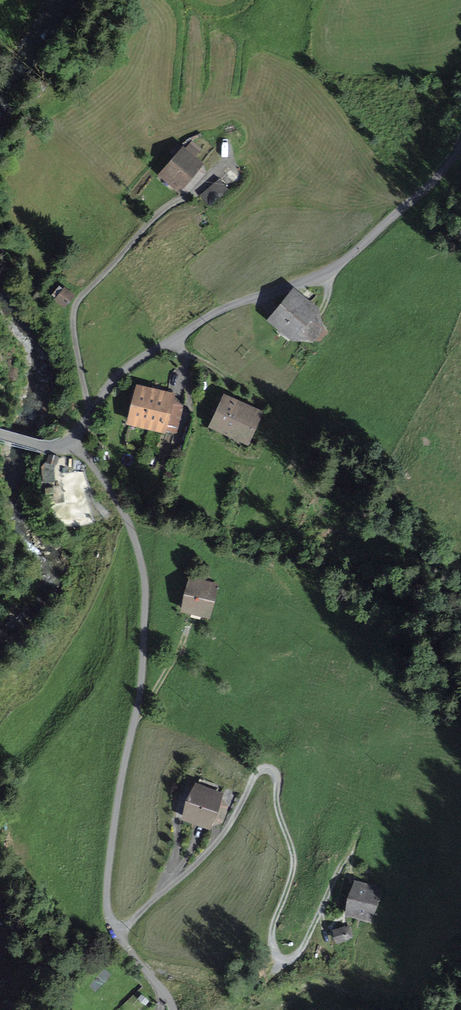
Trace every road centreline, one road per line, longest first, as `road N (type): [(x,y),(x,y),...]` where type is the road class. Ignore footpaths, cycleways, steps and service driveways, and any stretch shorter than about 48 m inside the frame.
road 1 (unclassified): [(343,861),(303,947),(289,959),(278,955),(273,926),(294,860),(276,777),(259,771),(217,843),(119,936)]
road 2 (unclassified): [(119,936),(107,896),(141,684),(146,581),(127,517),(73,439)]
road 3 (unclassified): [(73,439),(130,364),(217,312),(340,263),(428,186),(460,145)]

